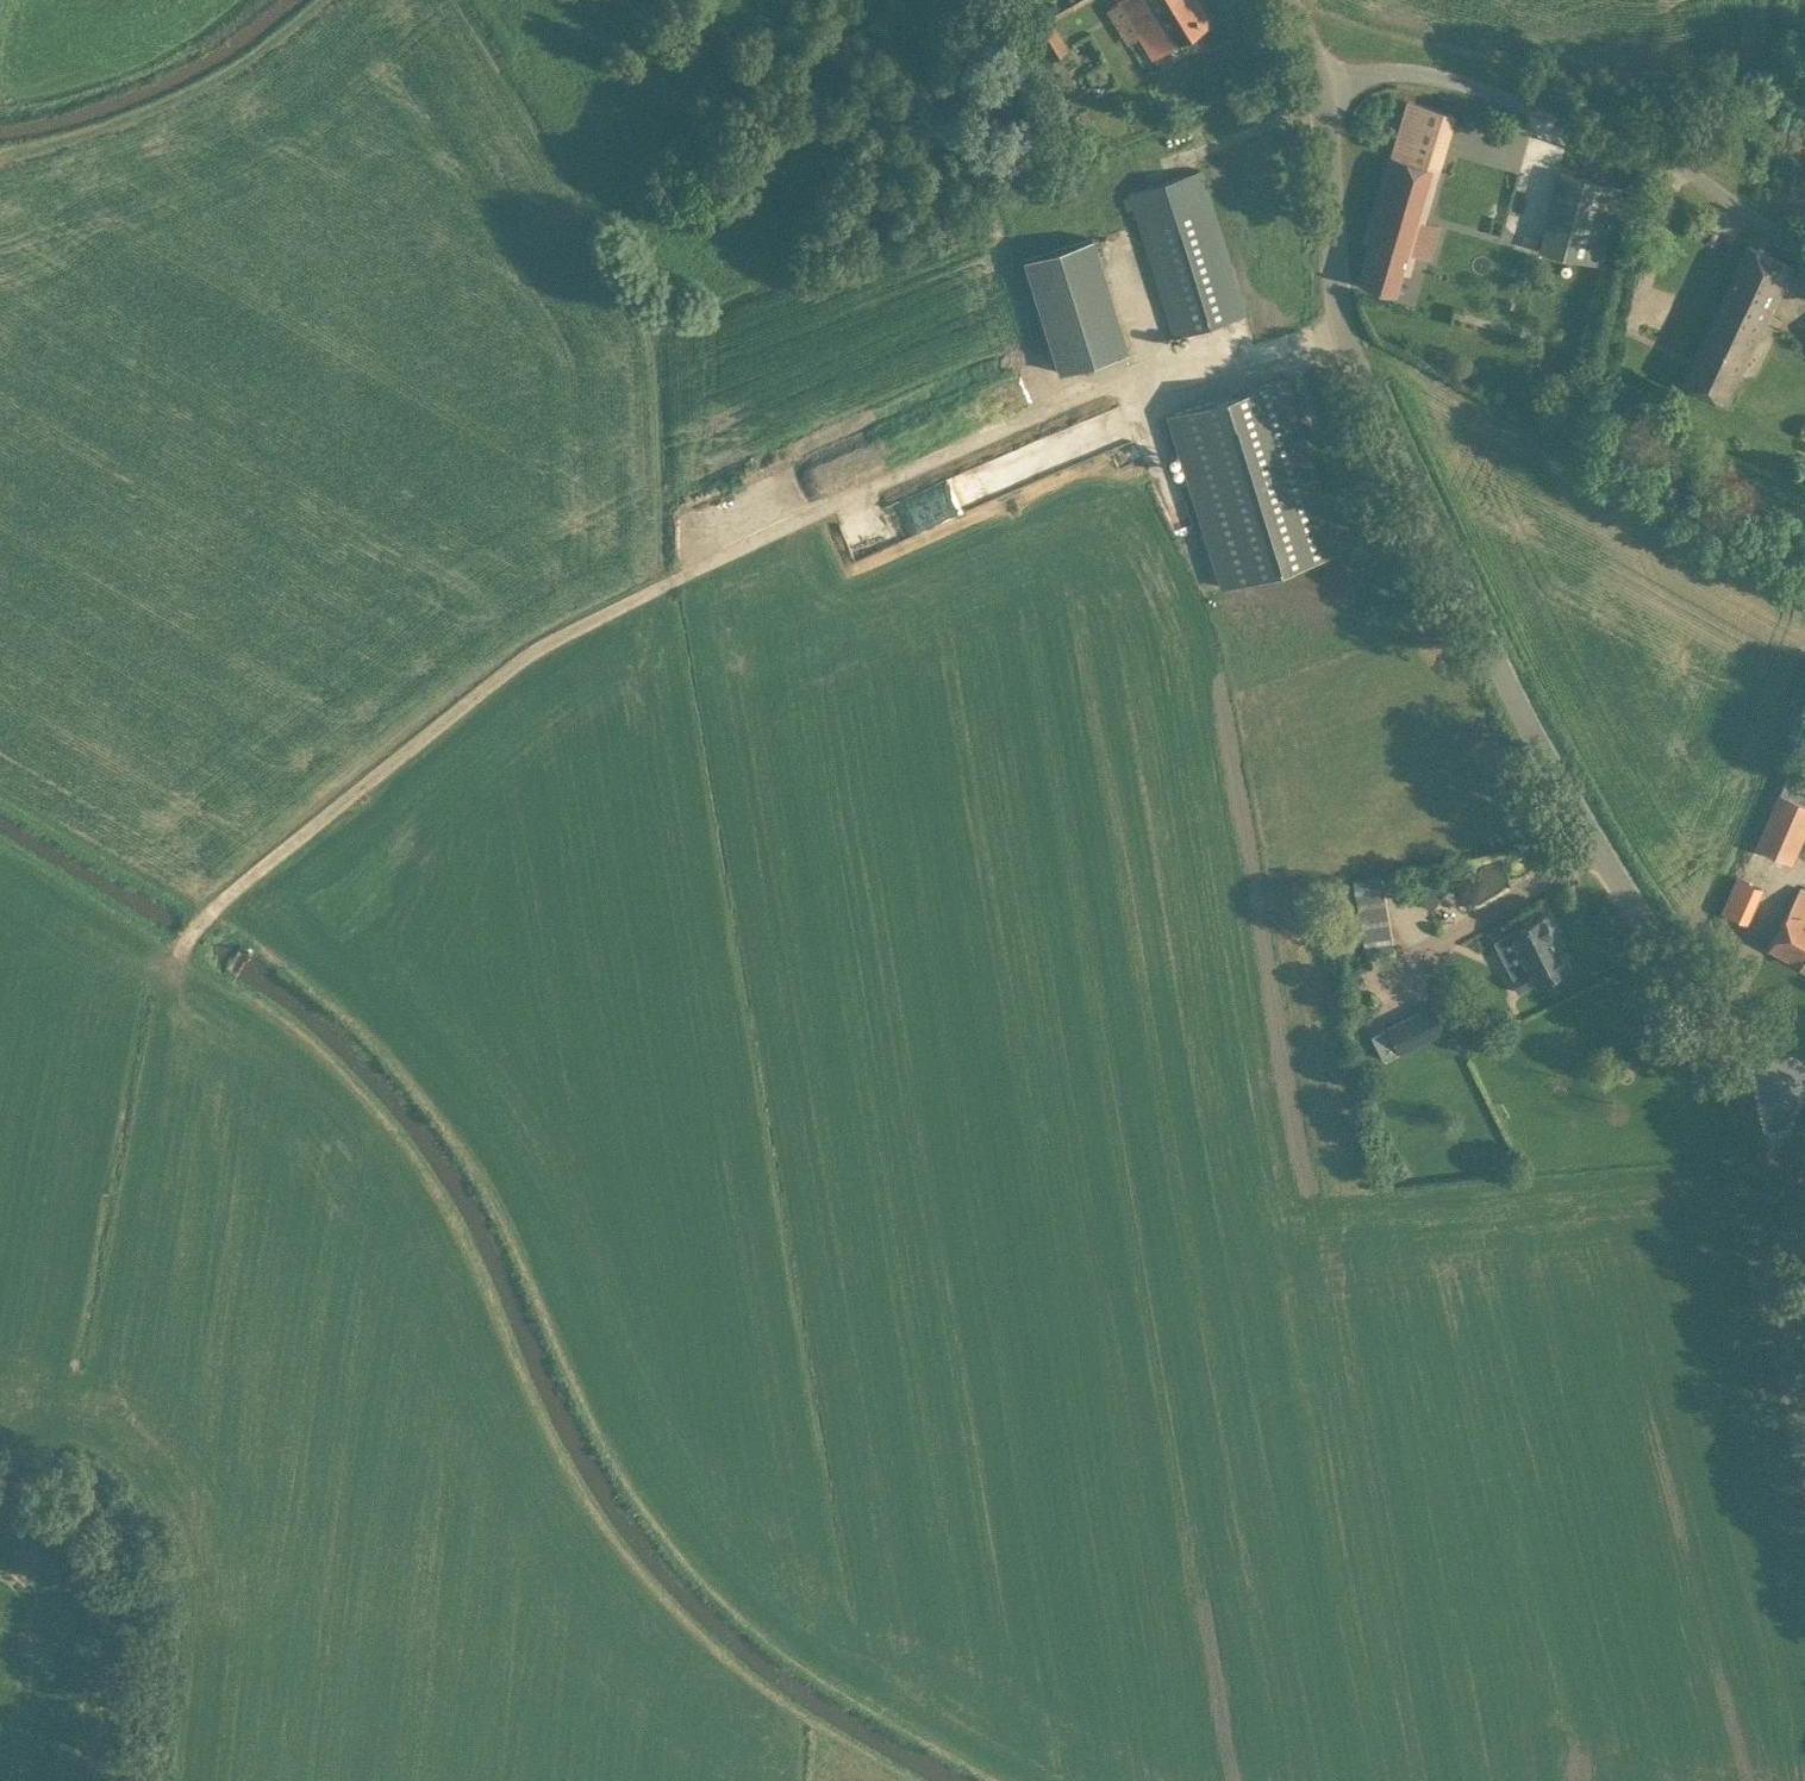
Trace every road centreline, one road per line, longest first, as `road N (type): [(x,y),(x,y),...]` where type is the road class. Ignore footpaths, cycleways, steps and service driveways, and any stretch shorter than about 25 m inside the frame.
road 1 (track): [(1342,326),(1117,385),(563,639),(216,910),(199,925),(181,973)]
road 2 (unclassified): [(1762,1076),(1686,992),(1490,643),(1359,379),(1342,326),(1320,88)]
road 3 (unclassified): [(1320,88),(1399,72),(1497,93),(1696,176),(1797,249)]
road 4 (track): [(130,1780),(142,1607),(134,1566),(88,1503),(58,1487),(0,1478)]
road 5 (unclassified): [(1804,1230),(1762,1076)]

